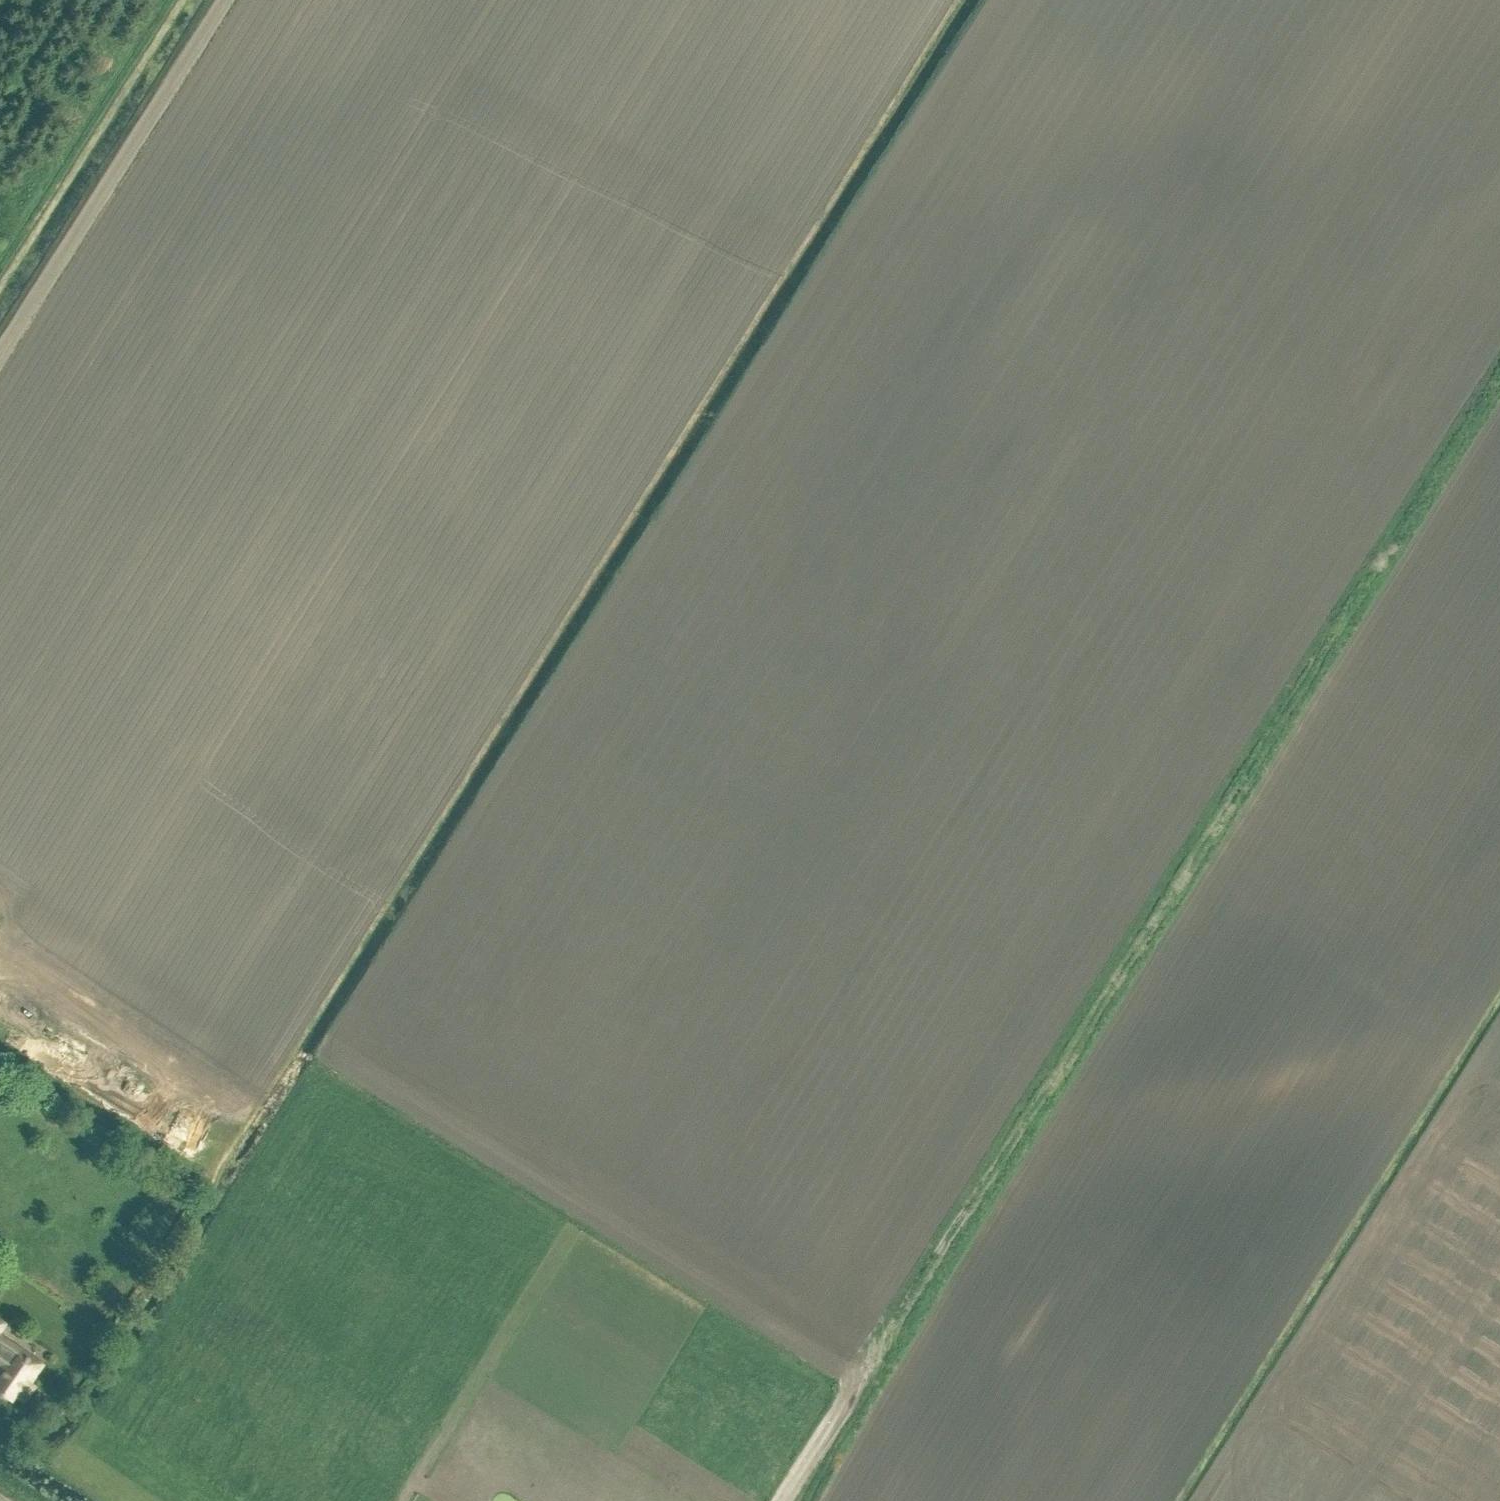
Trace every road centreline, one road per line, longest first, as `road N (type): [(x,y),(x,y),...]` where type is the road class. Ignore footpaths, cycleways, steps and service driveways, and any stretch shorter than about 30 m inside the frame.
road 1 (track): [(222,0),(0,350)]
road 2 (track): [(942,1256),(871,1370),(853,1380),(838,1354),(758,1310)]
road 3 (track): [(781,1500),(853,1380)]

